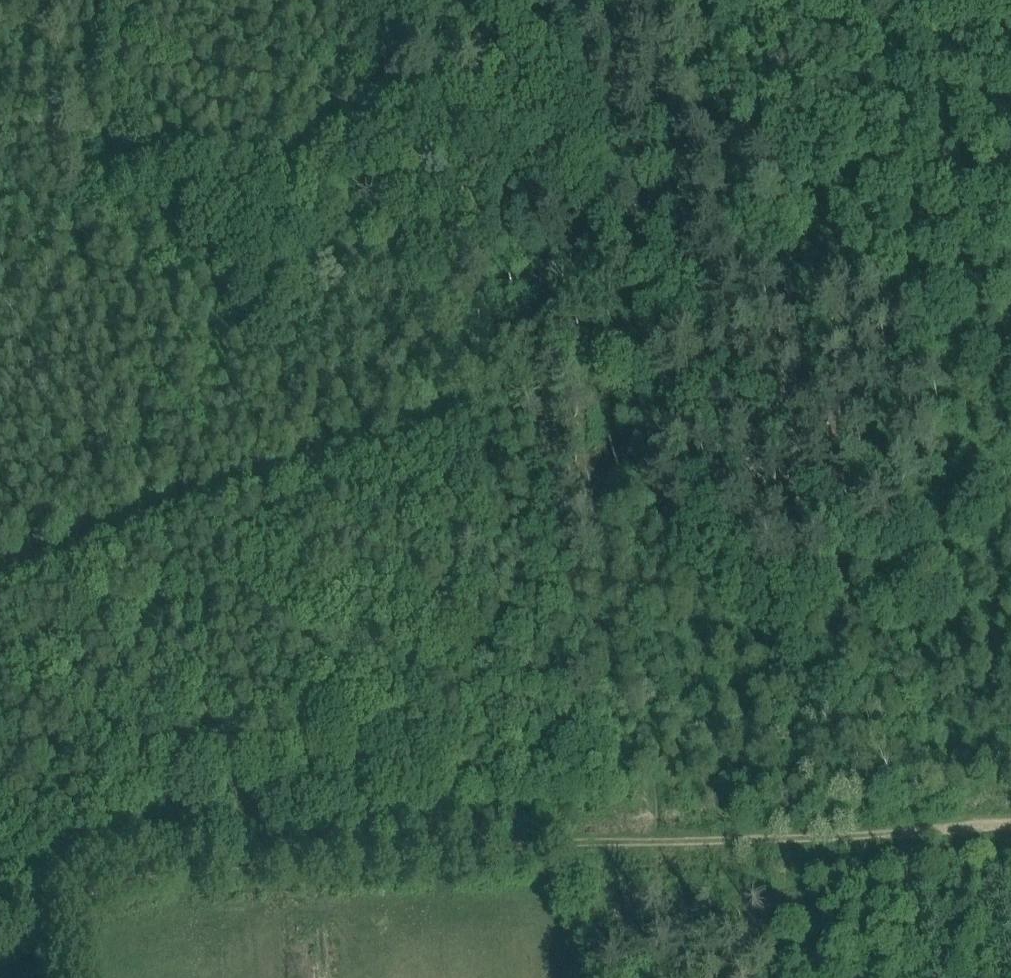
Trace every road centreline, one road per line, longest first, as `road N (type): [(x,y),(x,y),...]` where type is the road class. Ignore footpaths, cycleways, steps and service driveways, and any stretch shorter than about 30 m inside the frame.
road 1 (track): [(0,924),(95,886),(228,864),(1010,829)]

